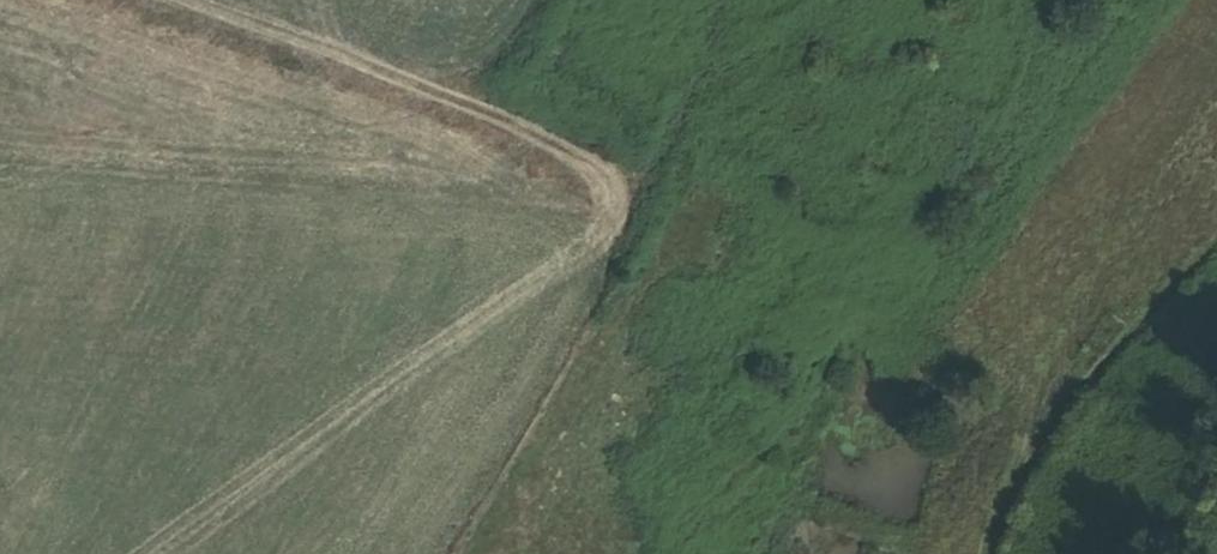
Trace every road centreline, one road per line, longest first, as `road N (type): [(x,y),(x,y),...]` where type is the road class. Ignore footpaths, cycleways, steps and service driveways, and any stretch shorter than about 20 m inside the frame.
road 1 (track): [(1000,553),(1040,452),(1216,248)]

